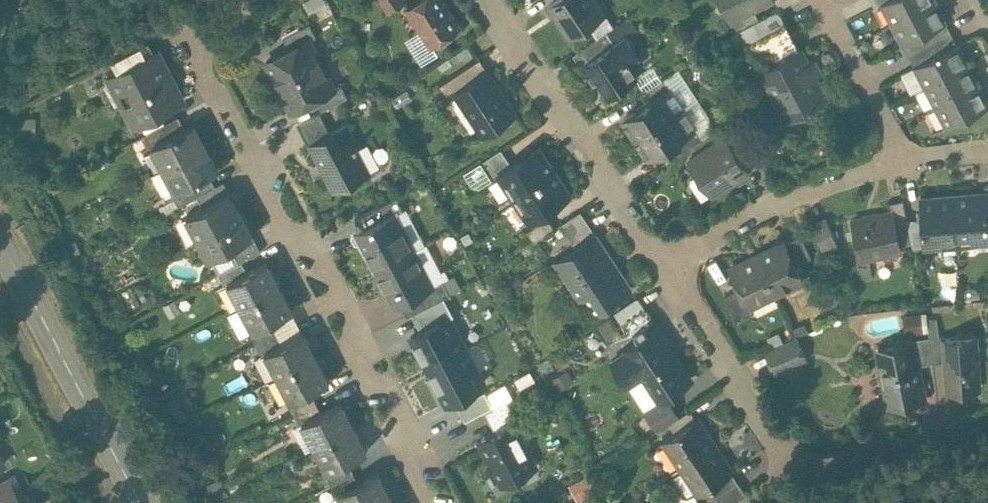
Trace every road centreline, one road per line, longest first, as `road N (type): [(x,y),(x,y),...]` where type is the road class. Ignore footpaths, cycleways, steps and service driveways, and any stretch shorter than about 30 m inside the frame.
road 1 (residential): [(434,502),(199,55),(208,24),(256,0)]
road 2 (secondary): [(148,502),(0,223)]
road 3 (residential): [(654,260),(486,0)]
road 4 (residential): [(904,162),(804,191),(654,260)]
road 5 (residential): [(803,481),(654,260)]
road 6 (residential): [(803,481),(875,445),(987,427)]
road 7 (residential): [(904,162),(820,0)]

